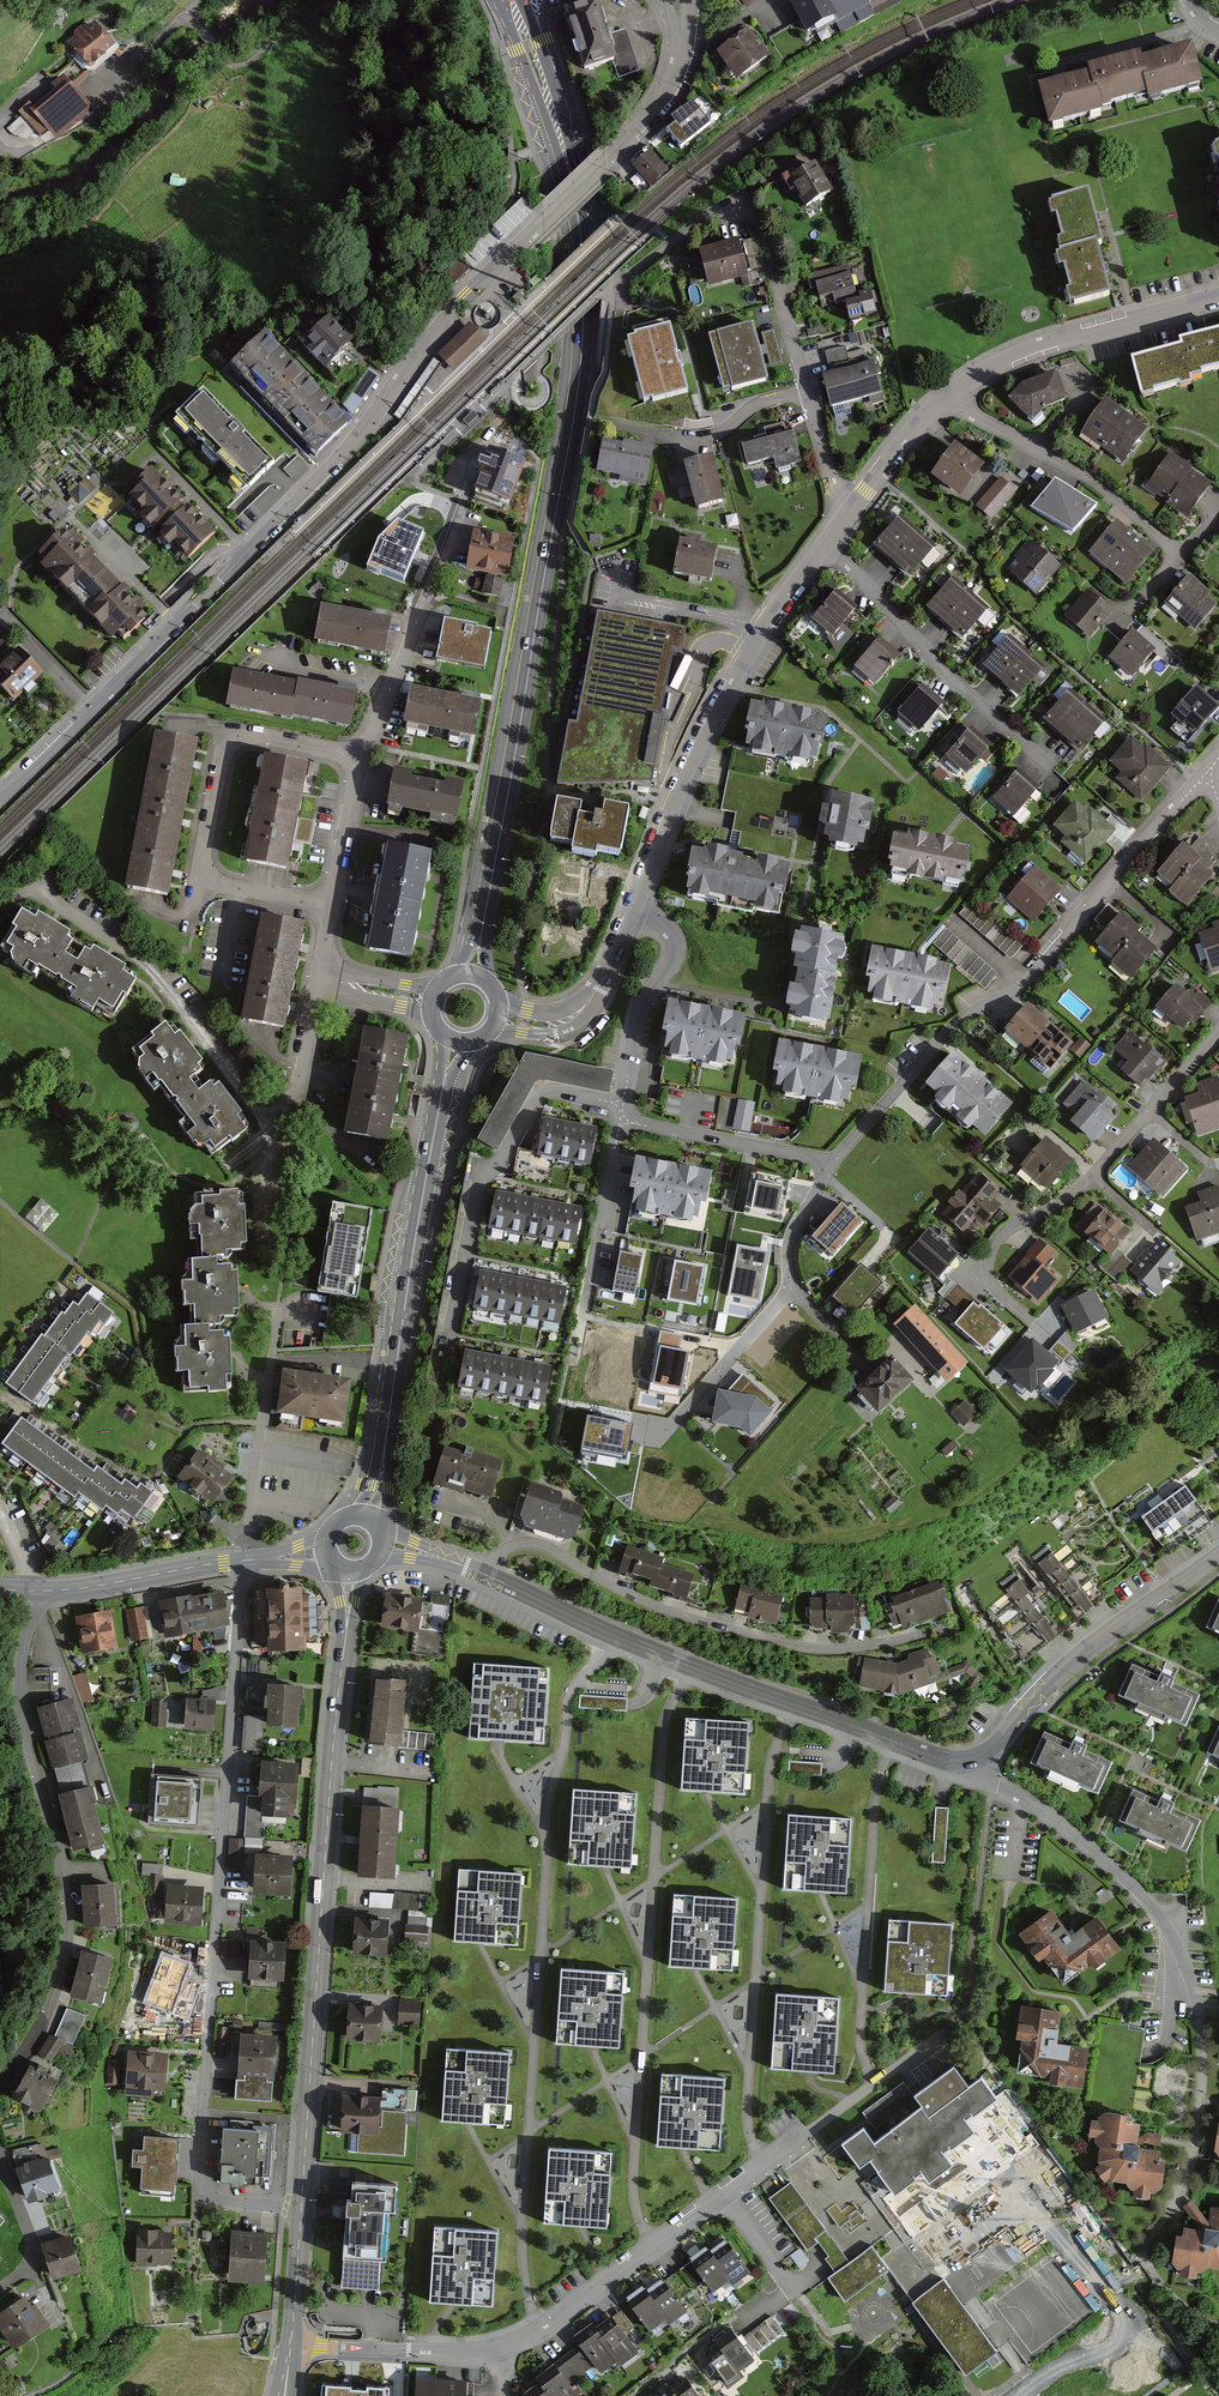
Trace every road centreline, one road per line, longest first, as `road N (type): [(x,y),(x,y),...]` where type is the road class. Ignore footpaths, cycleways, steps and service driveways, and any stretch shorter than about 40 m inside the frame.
road 1 (residential): [(677,0),(679,54),(670,85),(611,160),(464,293),(365,430),(0,799)]
road 2 (secondary): [(473,976),(579,330),(564,153),(507,0)]
road 3 (residential): [(243,1560),(199,2183),(215,2202),(302,2208)]
road 4 (secondary): [(302,2208),(344,1635)]
road 5 (residential): [(497,2347),(541,2328),(653,2250),(929,2047)]
road 6 (residential): [(488,1576),(589,1625),(947,1761),(978,1758)]
road 7 (residential): [(33,1591),(22,1709),(66,1907),(66,1948),(43,2025),(0,2087)]
road 8 (residential): [(488,1576),(502,1552),(524,1542),(551,1548),(659,1608),(814,1649),(866,1647),(924,1631)]
road 9 (secondary): [(383,1466),(426,1174),(456,1041)]
road 10 (residential): [(632,911),(734,684),(829,544)]
road 11 (residential): [(362,758),(251,736),(228,747),(202,878),(331,905)]
road 12 (residential): [(1206,772),(1026,985),(950,1029)]
road 13 (residential): [(978,1758),(1160,1917),(1187,1965),(1203,2024)]
road 14 (residential): [(623,1105),(553,1092),(536,1099),(506,1154),(482,1177),(451,1336)]
road 15 (residential): [(362,758),(485,439)]
road 16 (residential): [(844,521),(768,251),(742,198)]
road 17 (residential): [(265,1117),(148,964),(33,888)]
road 18 (residential): [(978,1758),(1053,1675),(1218,1553)]
road 19 (residential): [(829,544),(1051,768)]
road 20 (residential): [(947,398),(1019,353),(1218,297)]
road 21 (residential): [(947,398),(1115,495),(1177,554)]
road 22 (residential): [(620,1120),(574,1359)]
road 23 (residential): [(632,911),(663,926),(674,947),(643,1008),(623,1105)]
road 24 (residential): [(1097,1178),(1007,1230),(990,1252),(996,1289),(1032,1321)]
road 25 (residential): [(620,1120),(831,1165)]
road 26 (residential): [(243,1560),(33,1591)]
road 27 (residential): [(291,2347),(497,2347)]
road 28 (residential): [(498,1017),(541,1026),(583,1011),(632,911)]
road 29 (residential): [(1218,1033),(1097,1178)]
road 30 (residential): [(831,1165),(950,1029)]
road 31 (residential): [(674,1421),(793,1289)]
road 32 (residential): [(844,521),(947,398)]
road 33 (residential): [(0,2155),(33,2257),(0,2289)]
road 34 (residential): [(331,905),(362,758)]
road 35 (residential): [(204,0),(92,96)]
road 36 (secondary): [(291,2347),(302,2208)]
road 37 (residential): [(831,1165),(790,1237),(793,1289)]
road 38 (residential): [(265,1117),(272,1246)]

